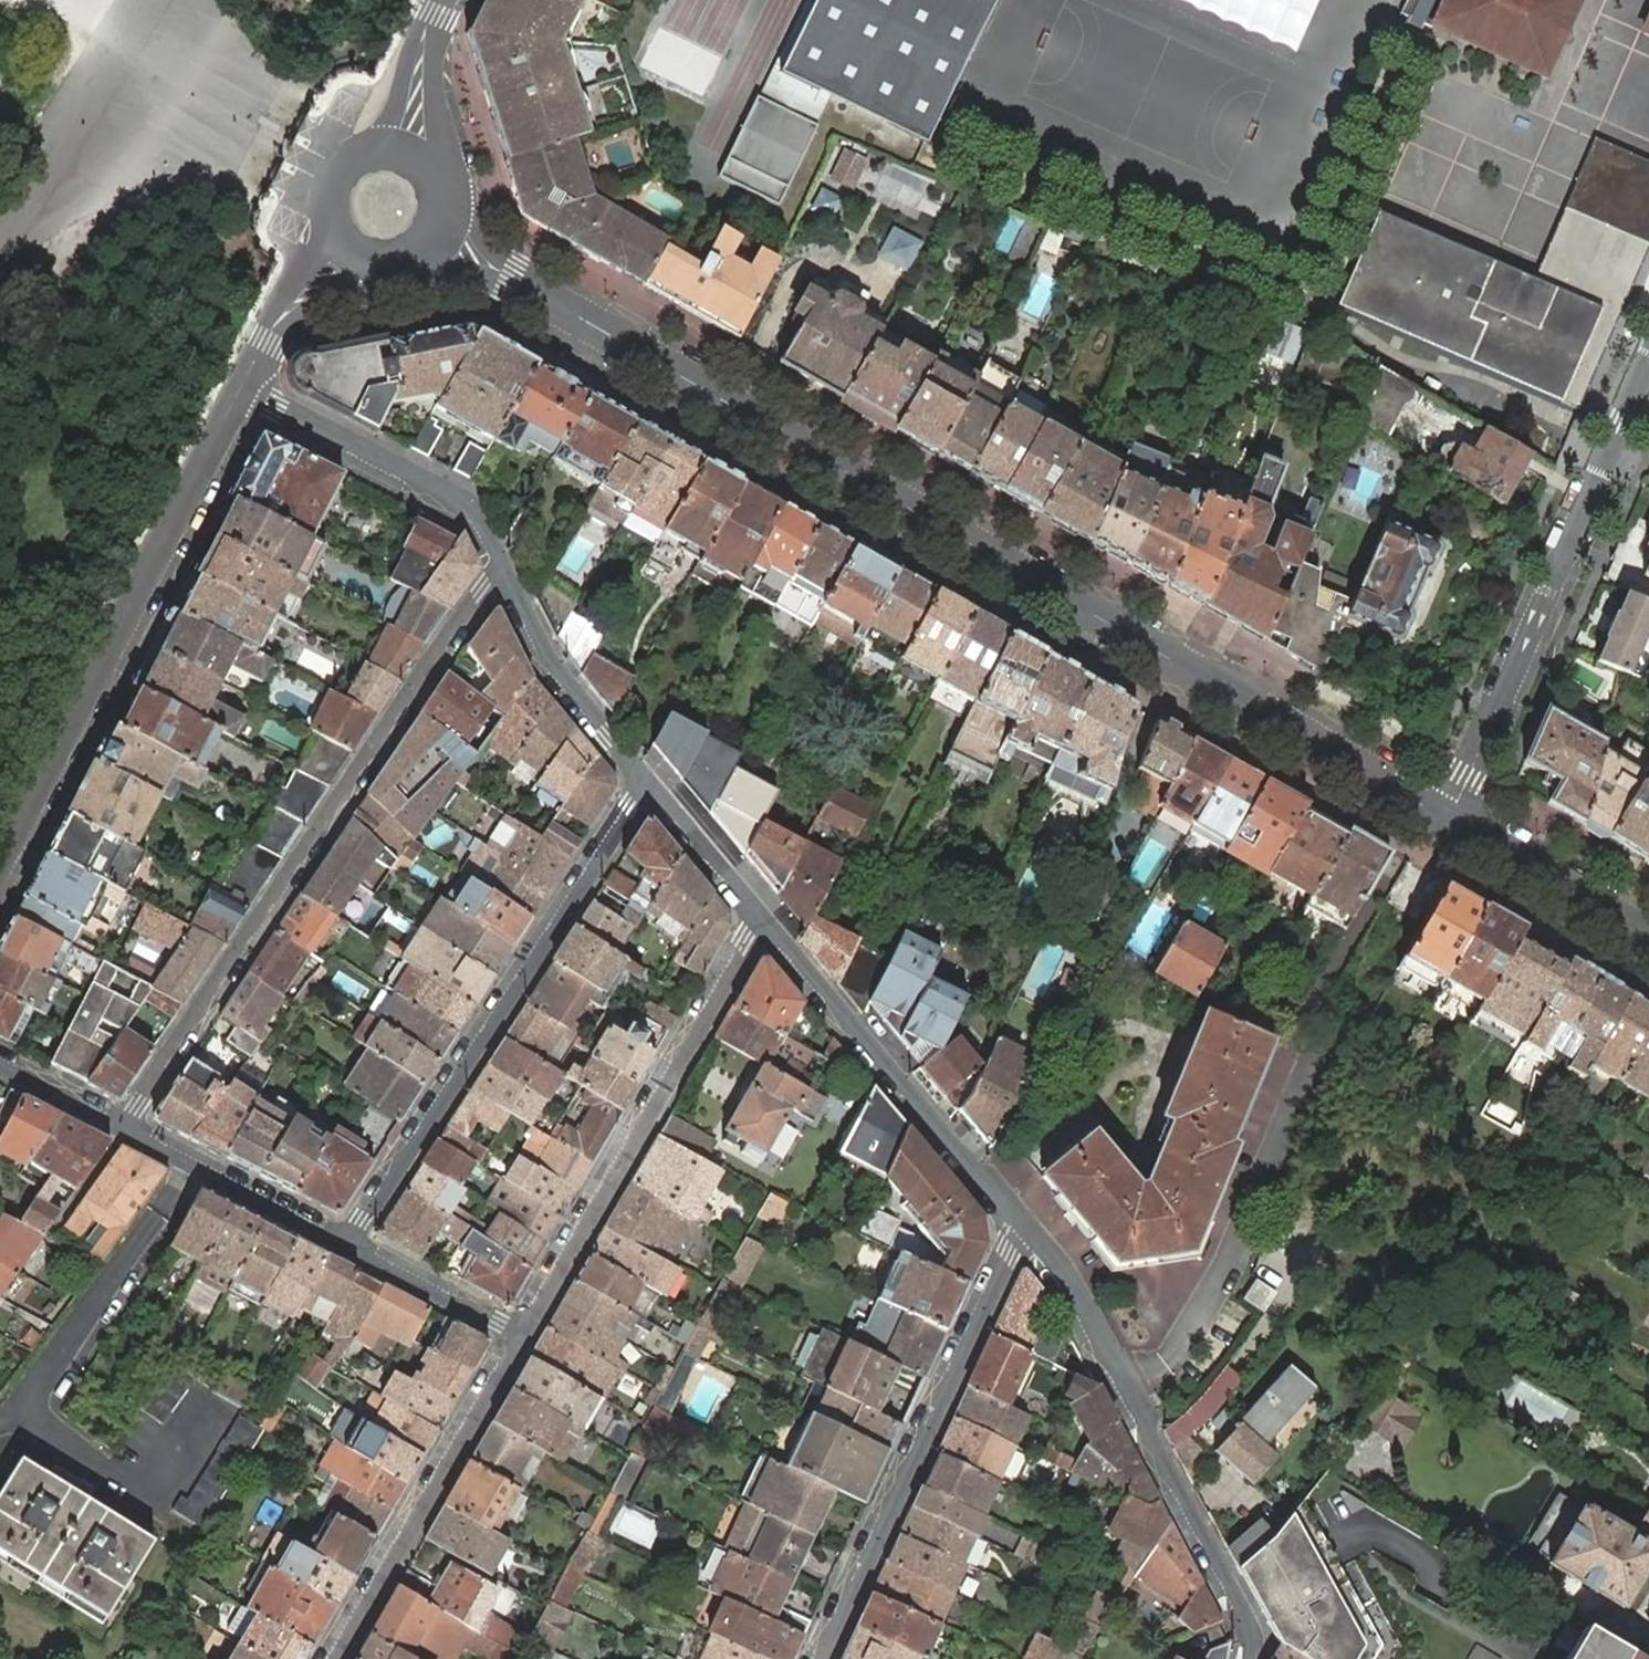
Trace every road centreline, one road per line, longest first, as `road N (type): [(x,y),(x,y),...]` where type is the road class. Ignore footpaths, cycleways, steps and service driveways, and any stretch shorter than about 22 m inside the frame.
road 1 (residential): [(431,233),(1447,819)]
road 2 (residential): [(122,1124),(481,588),(504,570)]
road 3 (residential): [(349,1242),(653,785)]
road 4 (residential): [(242,388),(0,863)]
road 5 (residential): [(1648,358),(1447,819)]
road 6 (residential): [(1251,1658),(1250,1624),(1092,1320),(1029,1230)]
road 7 (residential): [(767,919),(524,1334)]
road 8 (residential): [(822,1658),(1029,1230)]
road 9 (residential): [(1029,1230),(767,919)]
road 10 (residential): [(524,1334),(336,1658)]
road 11 (residential): [(504,570),(467,501),(242,388)]
road 12 (residential): [(653,785),(543,647),(504,570)]
road 13 (residential): [(128,1128),(349,1242)]
road 14 (residential): [(1447,819),(1648,936)]
road 15 (residential): [(0,1310),(128,1128)]
road 16 (residential): [(349,1242),(524,1334)]
road 17 (residential): [(354,250),(284,318),(242,388)]
road 18 (residential): [(767,919),(653,785)]
road 19 (residential): [(407,154),(359,154),(336,176),(329,209),(354,250)]
road 20 (residential): [(440,0),(425,31),(407,154)]
road 21 (residential): [(0,1061),(122,1124)]

